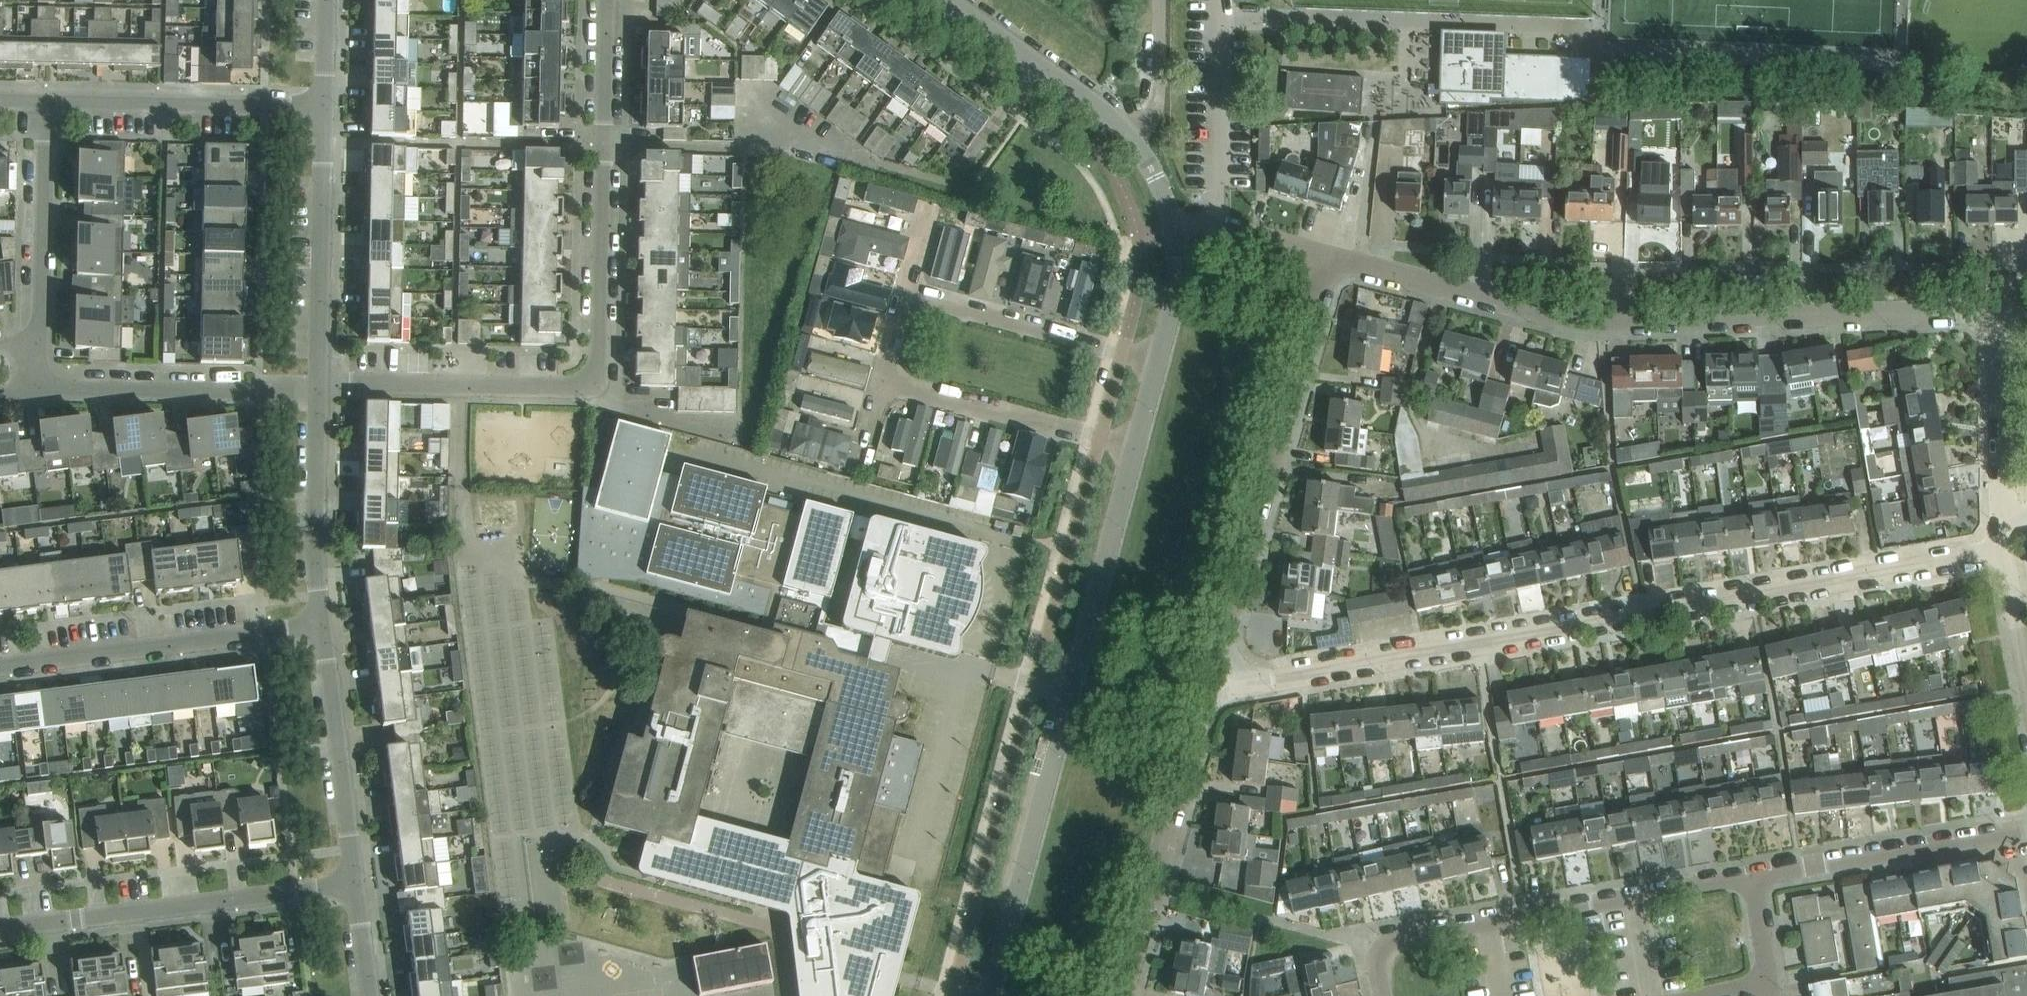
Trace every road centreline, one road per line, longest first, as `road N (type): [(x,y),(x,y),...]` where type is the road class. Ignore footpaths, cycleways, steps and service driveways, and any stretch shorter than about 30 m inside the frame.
road 1 (residential): [(1211,689),(2007,551)]
road 2 (residential): [(1326,252),(1584,320),(1999,312)]
road 3 (residential): [(321,390),(569,387),(589,380),(599,361),(605,0)]
road 4 (residential): [(1211,689),(1326,252)]
road 5 (residential): [(1384,995),(1380,952),(1394,944),(1755,880)]
road 6 (residential): [(0,930),(356,884)]
road 7 (residential): [(0,669),(322,626)]
road 8 (residential): [(1124,995),(1211,689)]
road 9 (tertiary): [(988,995),(1069,690)]
road 10 (residential): [(321,390),(324,107)]
road 11 (residential): [(44,104),(324,107)]
road 12 (residential): [(46,411),(321,390)]
road 13 (residential): [(1755,880),(2026,834)]
road 14 (residential): [(1138,448),(880,381)]
road 15 (residential): [(1161,361),(904,295)]
road 16 (residential): [(356,884),(322,626)]
road 17 (tertiary): [(1069,690),(1138,448)]
road 18 (residential): [(46,353),(44,104)]
road 19 (residential): [(322,626),(321,390)]
road 20 (tertiary): [(1131,138),(950,0)]
road 21 (residential): [(2004,520),(1999,312)]
road 22 (residential): [(1171,228),(1217,223),(1326,252)]
road 23 (residential): [(1131,138),(1157,114),(1157,0)]
road 24 (tertiary): [(1161,361),(1176,295),(1171,228)]
road 25 (residential): [(2026,677),(2007,551)]

